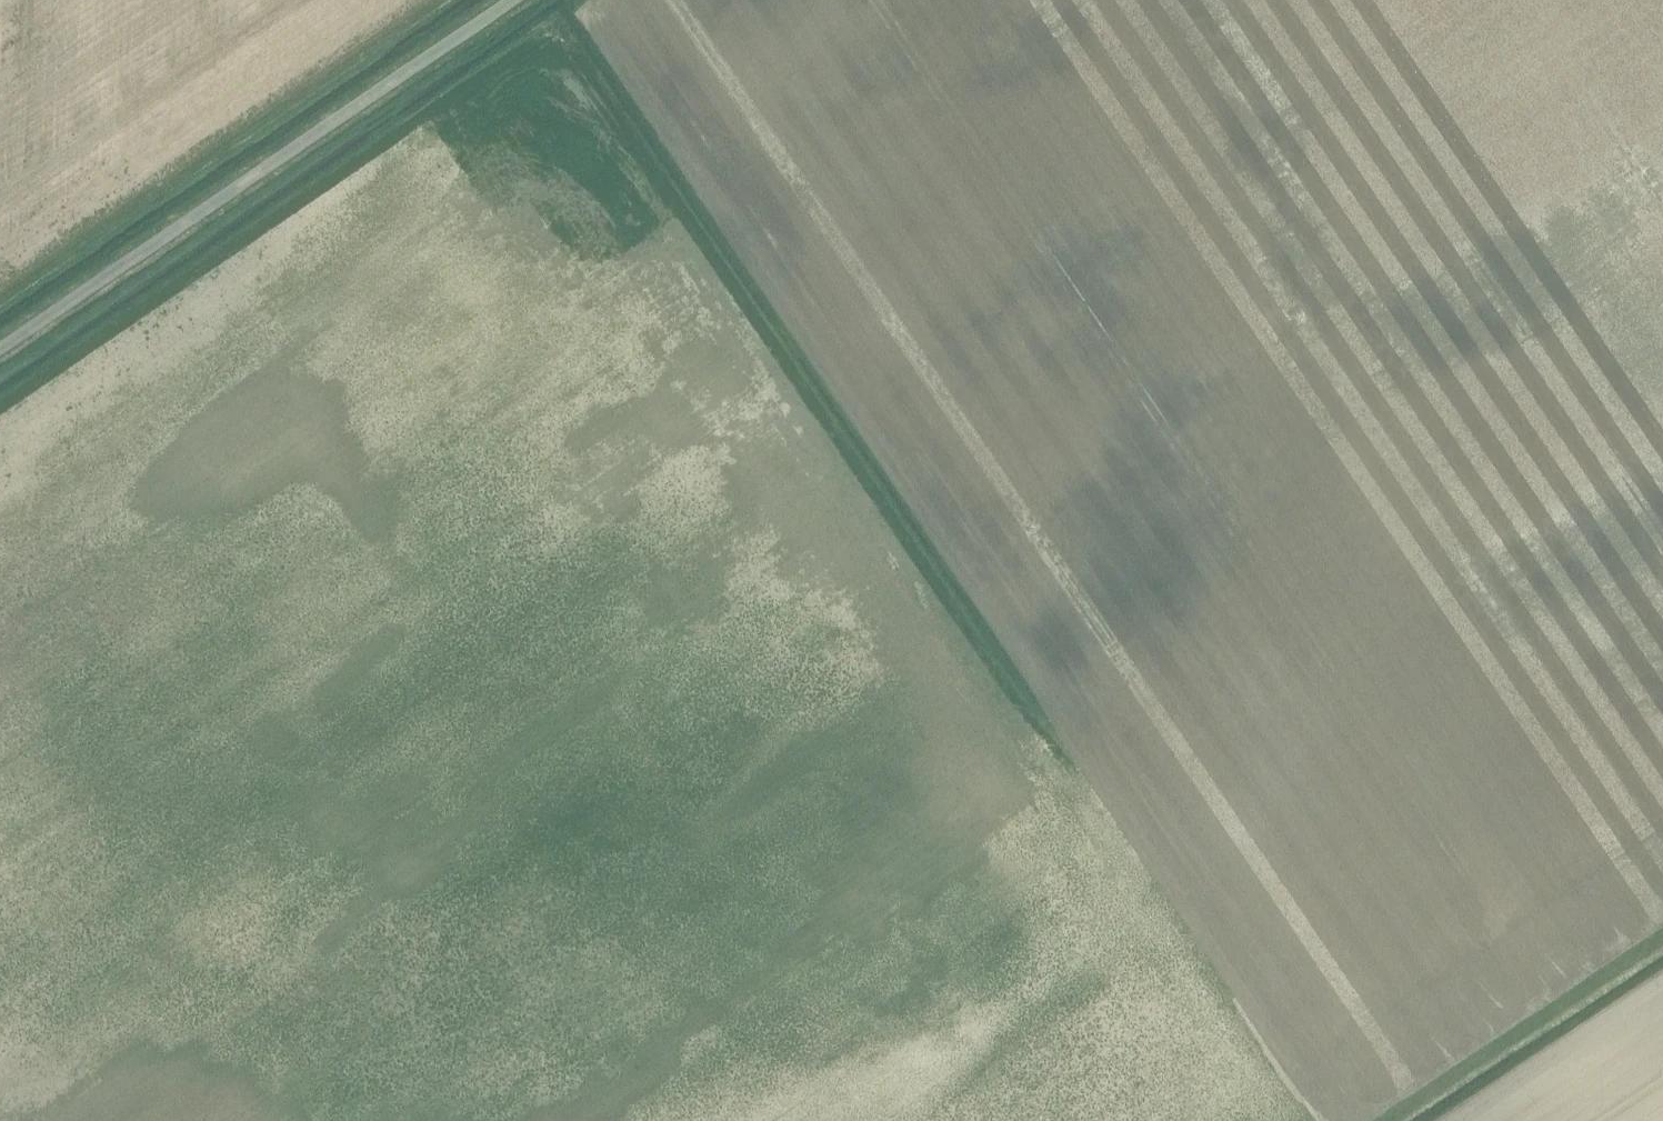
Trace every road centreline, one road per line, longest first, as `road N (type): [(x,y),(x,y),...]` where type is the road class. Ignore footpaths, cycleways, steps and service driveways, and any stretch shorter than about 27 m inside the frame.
road 1 (unclassified): [(0,346),(509,0)]

